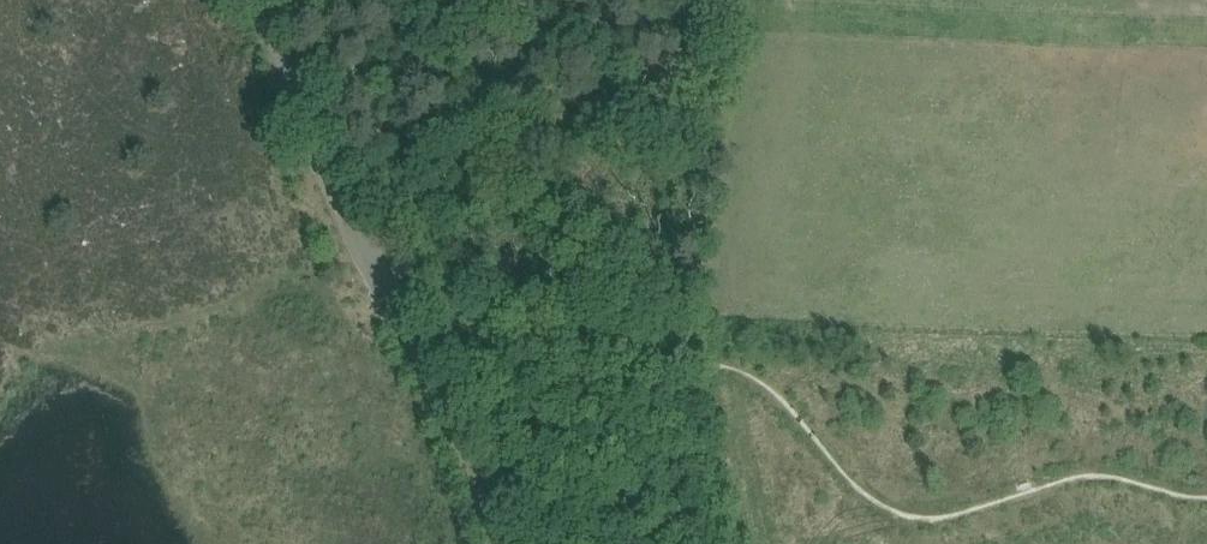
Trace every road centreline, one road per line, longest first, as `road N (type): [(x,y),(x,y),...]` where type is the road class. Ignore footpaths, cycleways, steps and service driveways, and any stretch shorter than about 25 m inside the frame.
road 1 (unclassified): [(510,543),(258,0)]

